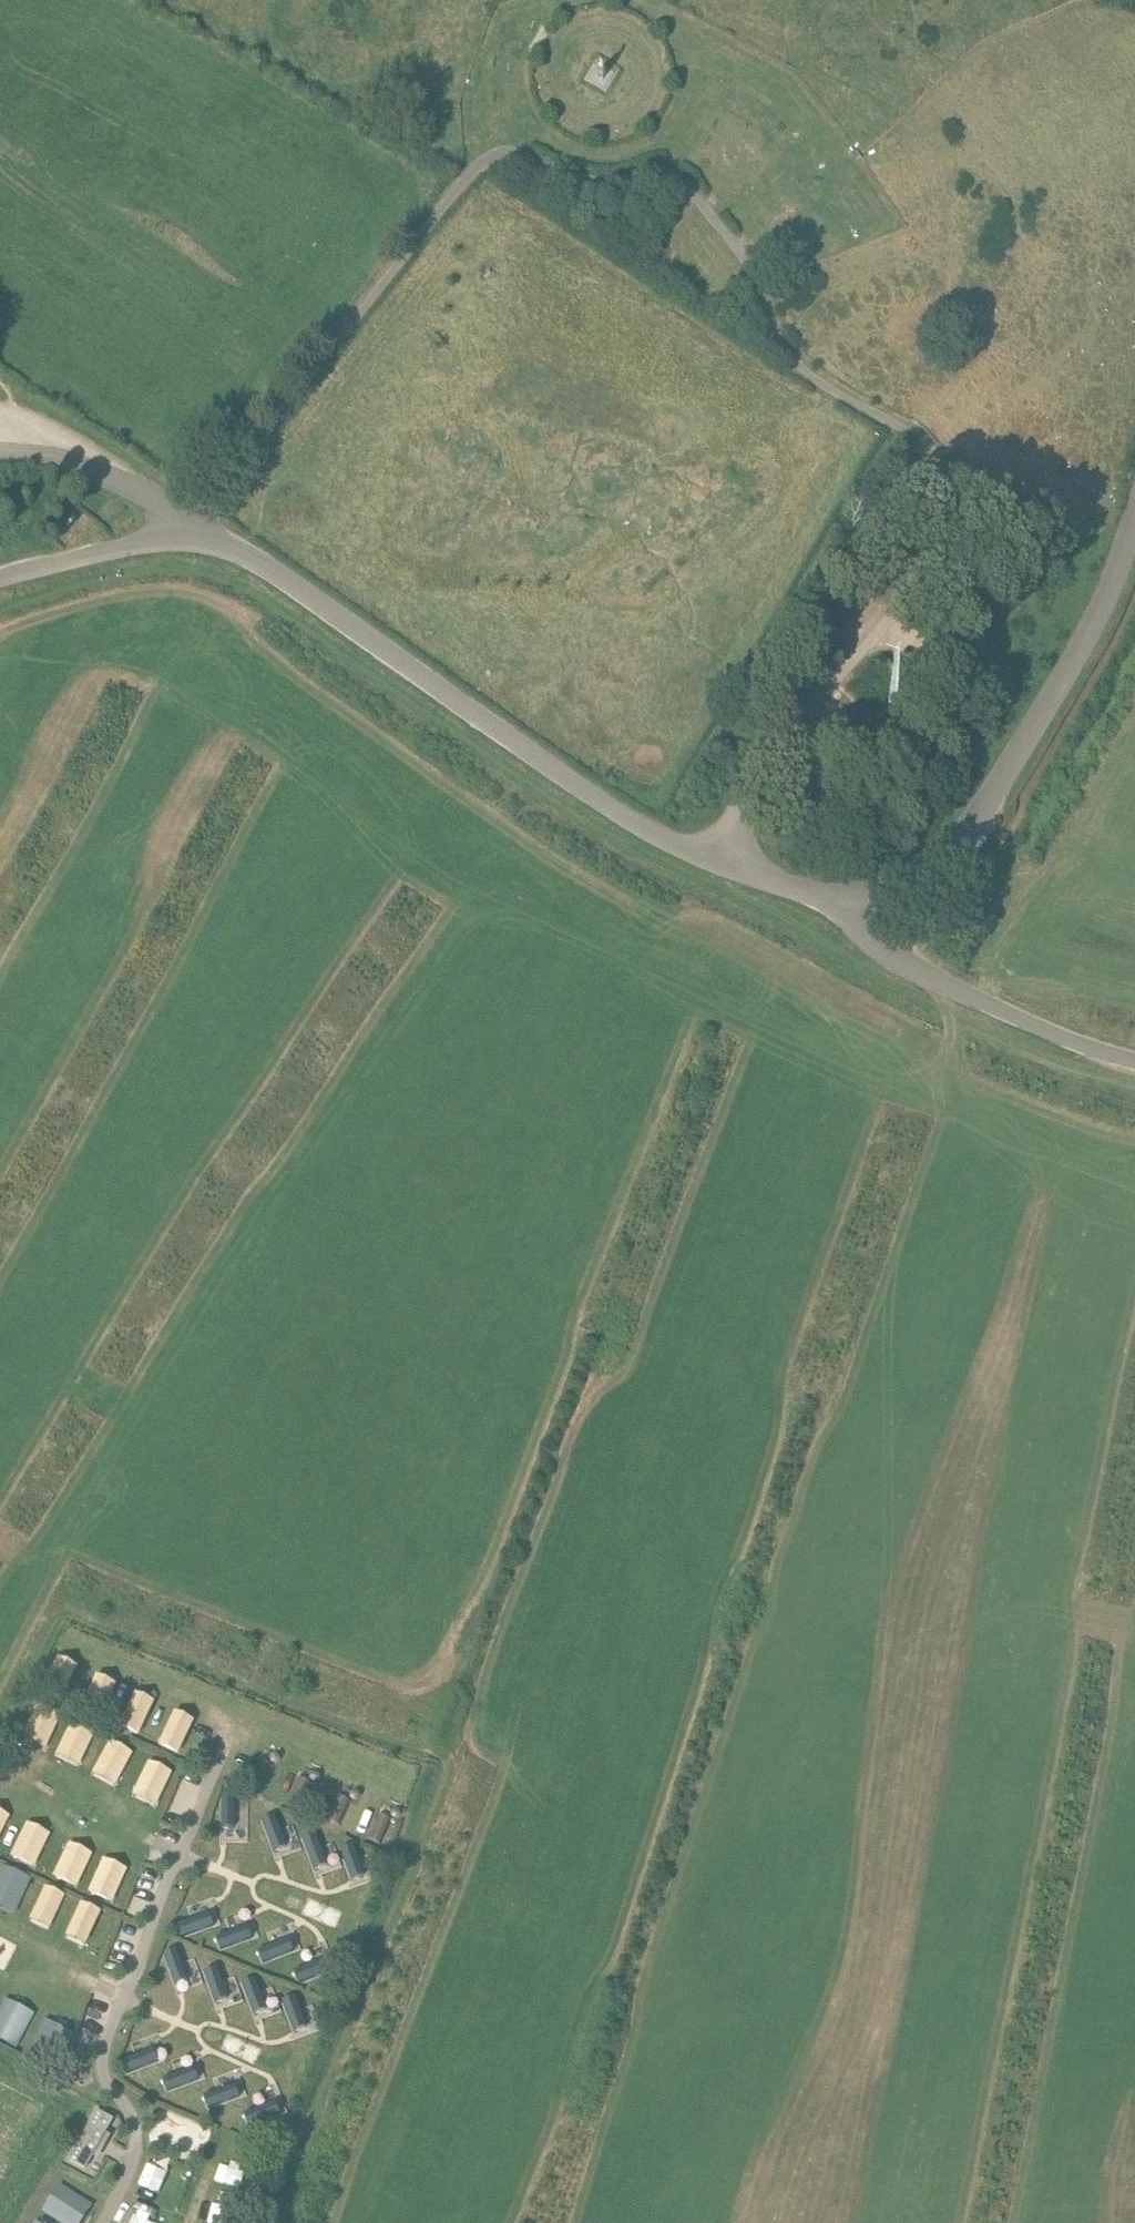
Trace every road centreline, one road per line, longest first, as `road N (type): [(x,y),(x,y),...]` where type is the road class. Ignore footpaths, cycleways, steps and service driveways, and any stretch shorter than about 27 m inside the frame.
road 1 (unclassified): [(844,896),(721,859),(634,822),(256,559),(187,533)]
road 2 (unclassified): [(844,896),(914,874),(967,827),(1072,659),(1134,513)]
road 3 (unclassified): [(1134,1059),(1005,1012),(904,961),(872,939),(844,896)]
road 4 (unclassified): [(0,576),(187,533)]

